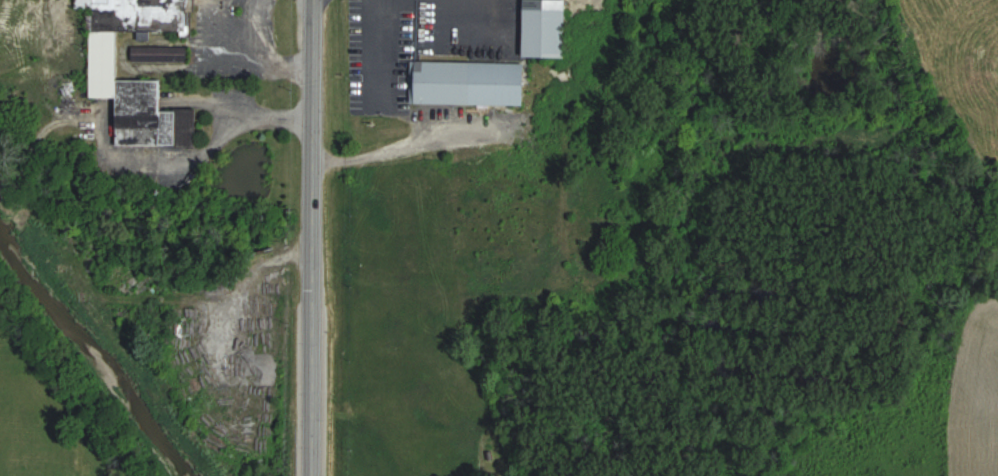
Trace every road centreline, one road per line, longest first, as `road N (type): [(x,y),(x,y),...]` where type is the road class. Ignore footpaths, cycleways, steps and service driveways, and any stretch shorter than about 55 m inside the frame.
road 1 (primary): [(306,475),(314,0)]

